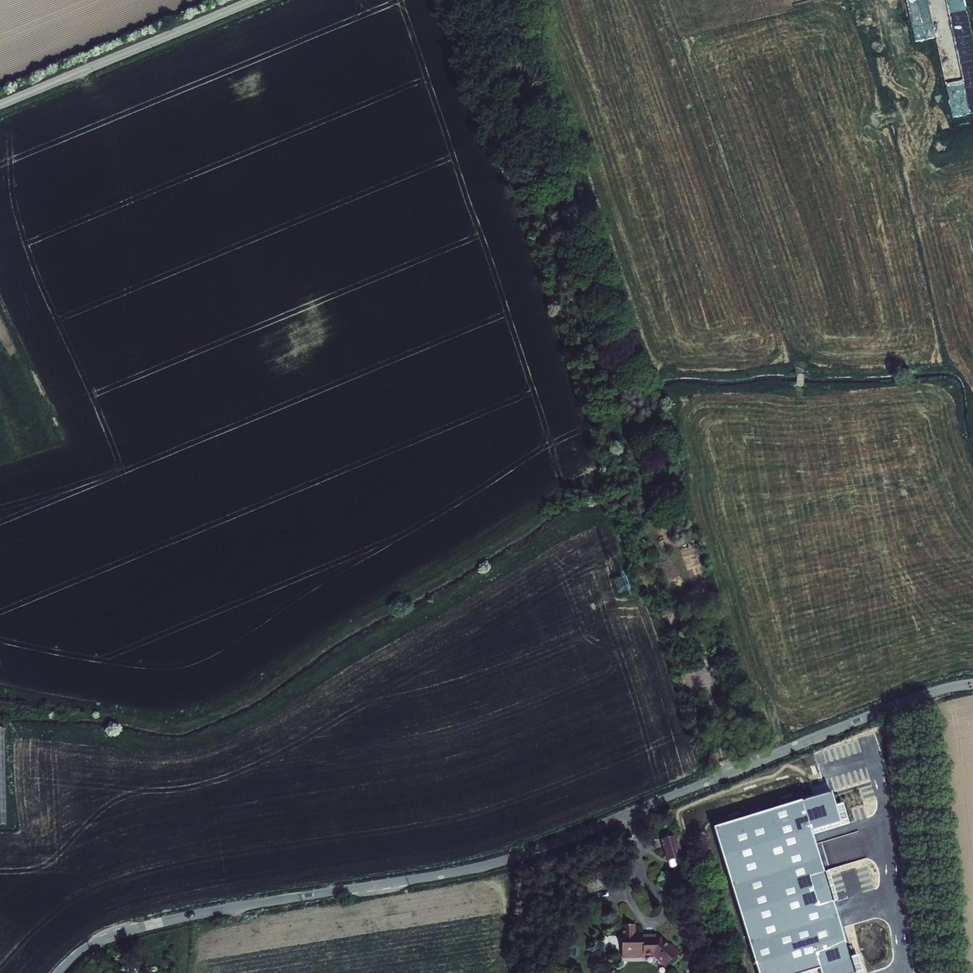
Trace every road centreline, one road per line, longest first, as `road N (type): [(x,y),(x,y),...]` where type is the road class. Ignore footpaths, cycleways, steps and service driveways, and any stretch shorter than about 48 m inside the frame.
road 1 (unclassified): [(62,972),(92,945),(138,928),(522,855),(921,696),(972,683)]
road 2 (unclassified): [(0,104),(253,0)]

